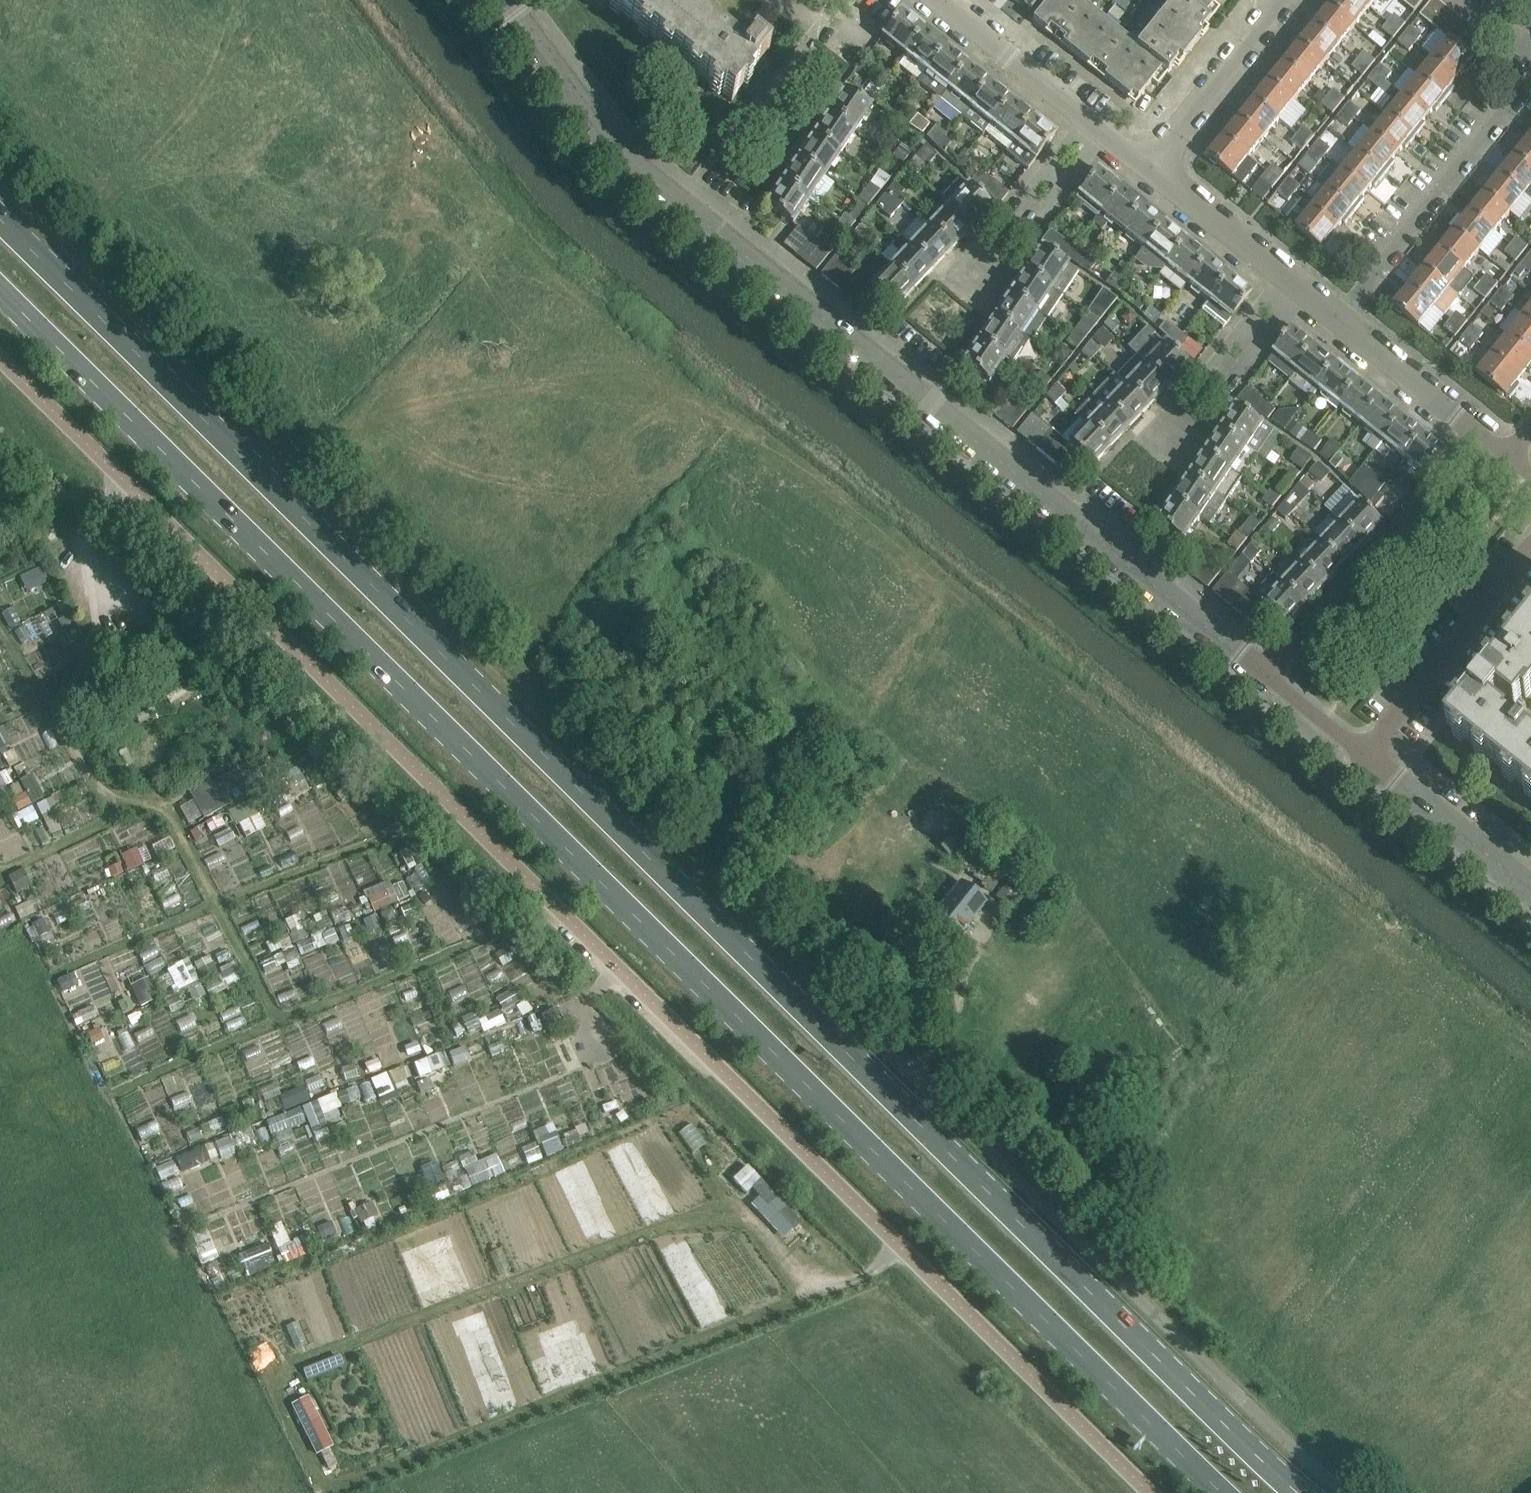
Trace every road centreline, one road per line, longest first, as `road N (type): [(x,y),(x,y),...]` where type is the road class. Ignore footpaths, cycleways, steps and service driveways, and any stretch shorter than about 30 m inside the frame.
road 1 (primary): [(1298,1492),(0,218)]
road 2 (primary): [(0,289),(1223,1492)]
road 3 (unclassified): [(1151,1492),(0,358)]
road 4 (unclassified): [(1268,676),(619,156),(502,0)]
road 5 (unclassified): [(1358,1492),(1288,1436),(904,1049)]
road 6 (residential): [(1268,676),(1481,434)]
road 7 (residential): [(1332,311),(1530,73)]
road 8 (residential): [(1530,547),(1366,756)]
road 9 (residential): [(1110,132),(1057,211),(1020,186),(1088,114)]
road 10 (residential): [(1307,291),(1252,364),(1220,343),(1286,274)]
road 11 (unclassified): [(1530,891),(1366,756)]
road 12 (residential): [(1151,165),(1283,0)]
road 13 (residential): [(1481,434),(1332,311)]
road 14 (residential): [(1088,114),(946,0)]
road 15 (residential): [(1286,274),(1151,165)]
road 16 (unclassified): [(1366,756),(1268,676)]

